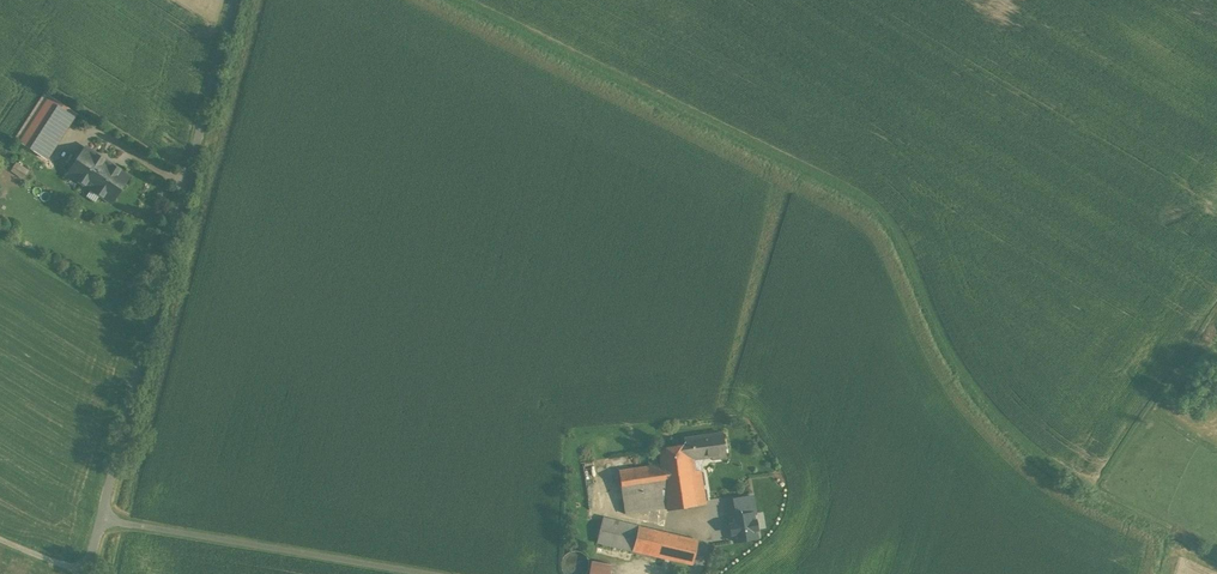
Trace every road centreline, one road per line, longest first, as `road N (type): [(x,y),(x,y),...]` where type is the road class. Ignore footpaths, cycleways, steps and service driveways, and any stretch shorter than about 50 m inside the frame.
road 1 (unclassified): [(87,573),(239,0)]

